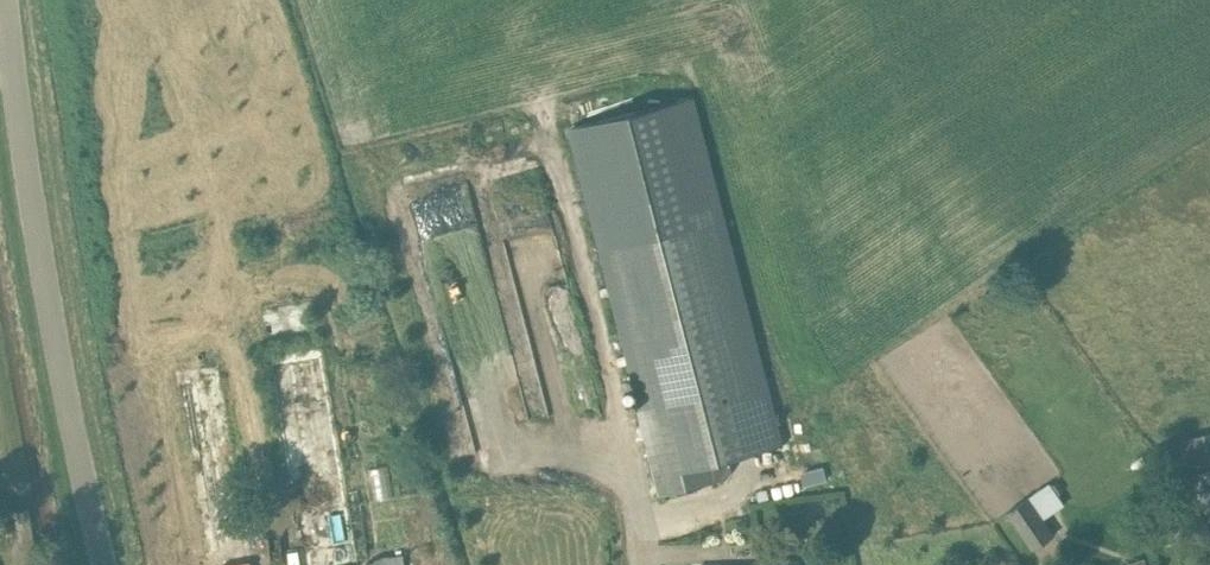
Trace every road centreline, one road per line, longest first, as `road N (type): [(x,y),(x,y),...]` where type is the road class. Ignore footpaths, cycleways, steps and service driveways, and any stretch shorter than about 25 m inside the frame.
road 1 (unclassified): [(105,564),(50,303),(7,0)]

